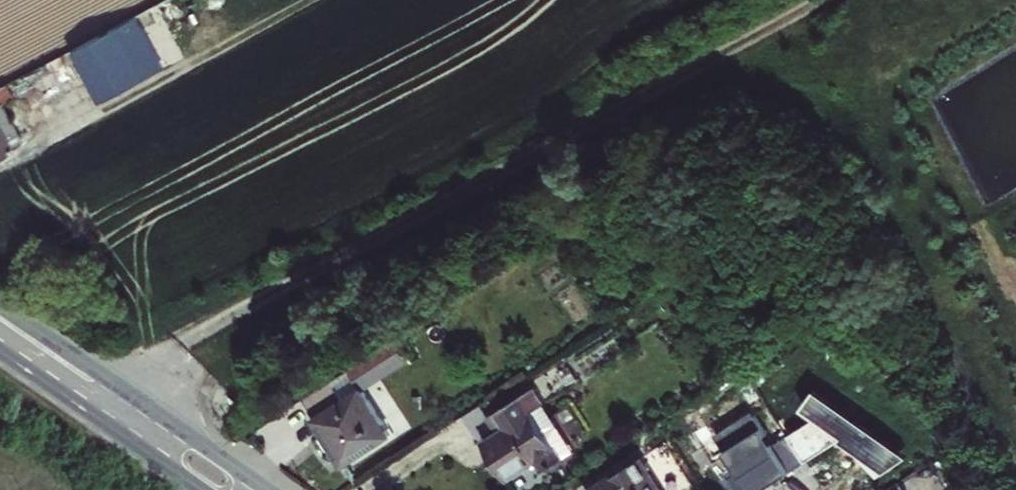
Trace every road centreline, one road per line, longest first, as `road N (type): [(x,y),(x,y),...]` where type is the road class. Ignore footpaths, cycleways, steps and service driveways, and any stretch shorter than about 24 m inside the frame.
road 1 (track): [(84,410),(694,79)]
road 2 (tertiary): [(269,489),(0,307)]
road 3 (tertiary): [(0,352),(199,489)]
road 4 (track): [(814,0),(694,79)]

